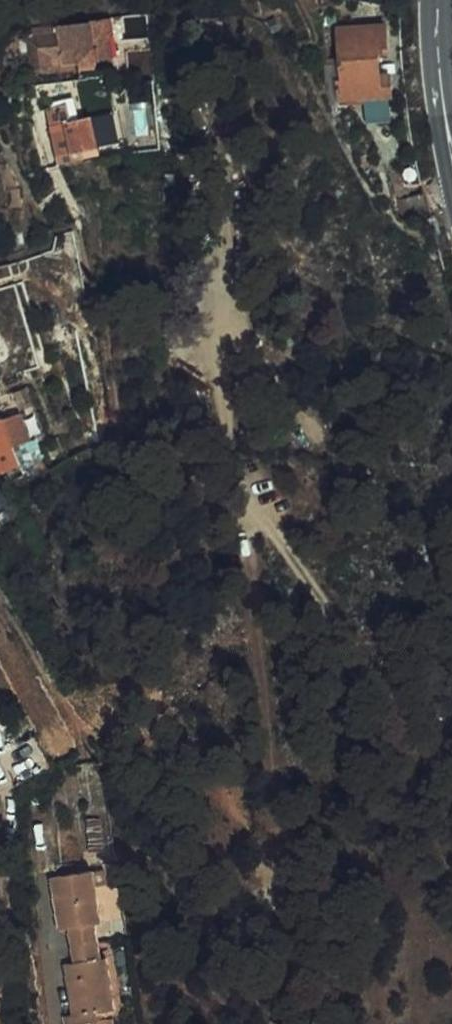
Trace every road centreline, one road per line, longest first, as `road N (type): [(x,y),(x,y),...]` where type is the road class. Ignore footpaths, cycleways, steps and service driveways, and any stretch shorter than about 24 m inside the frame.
road 1 (track): [(0,594),(91,745)]
road 2 (primary): [(446,135),(436,0)]

